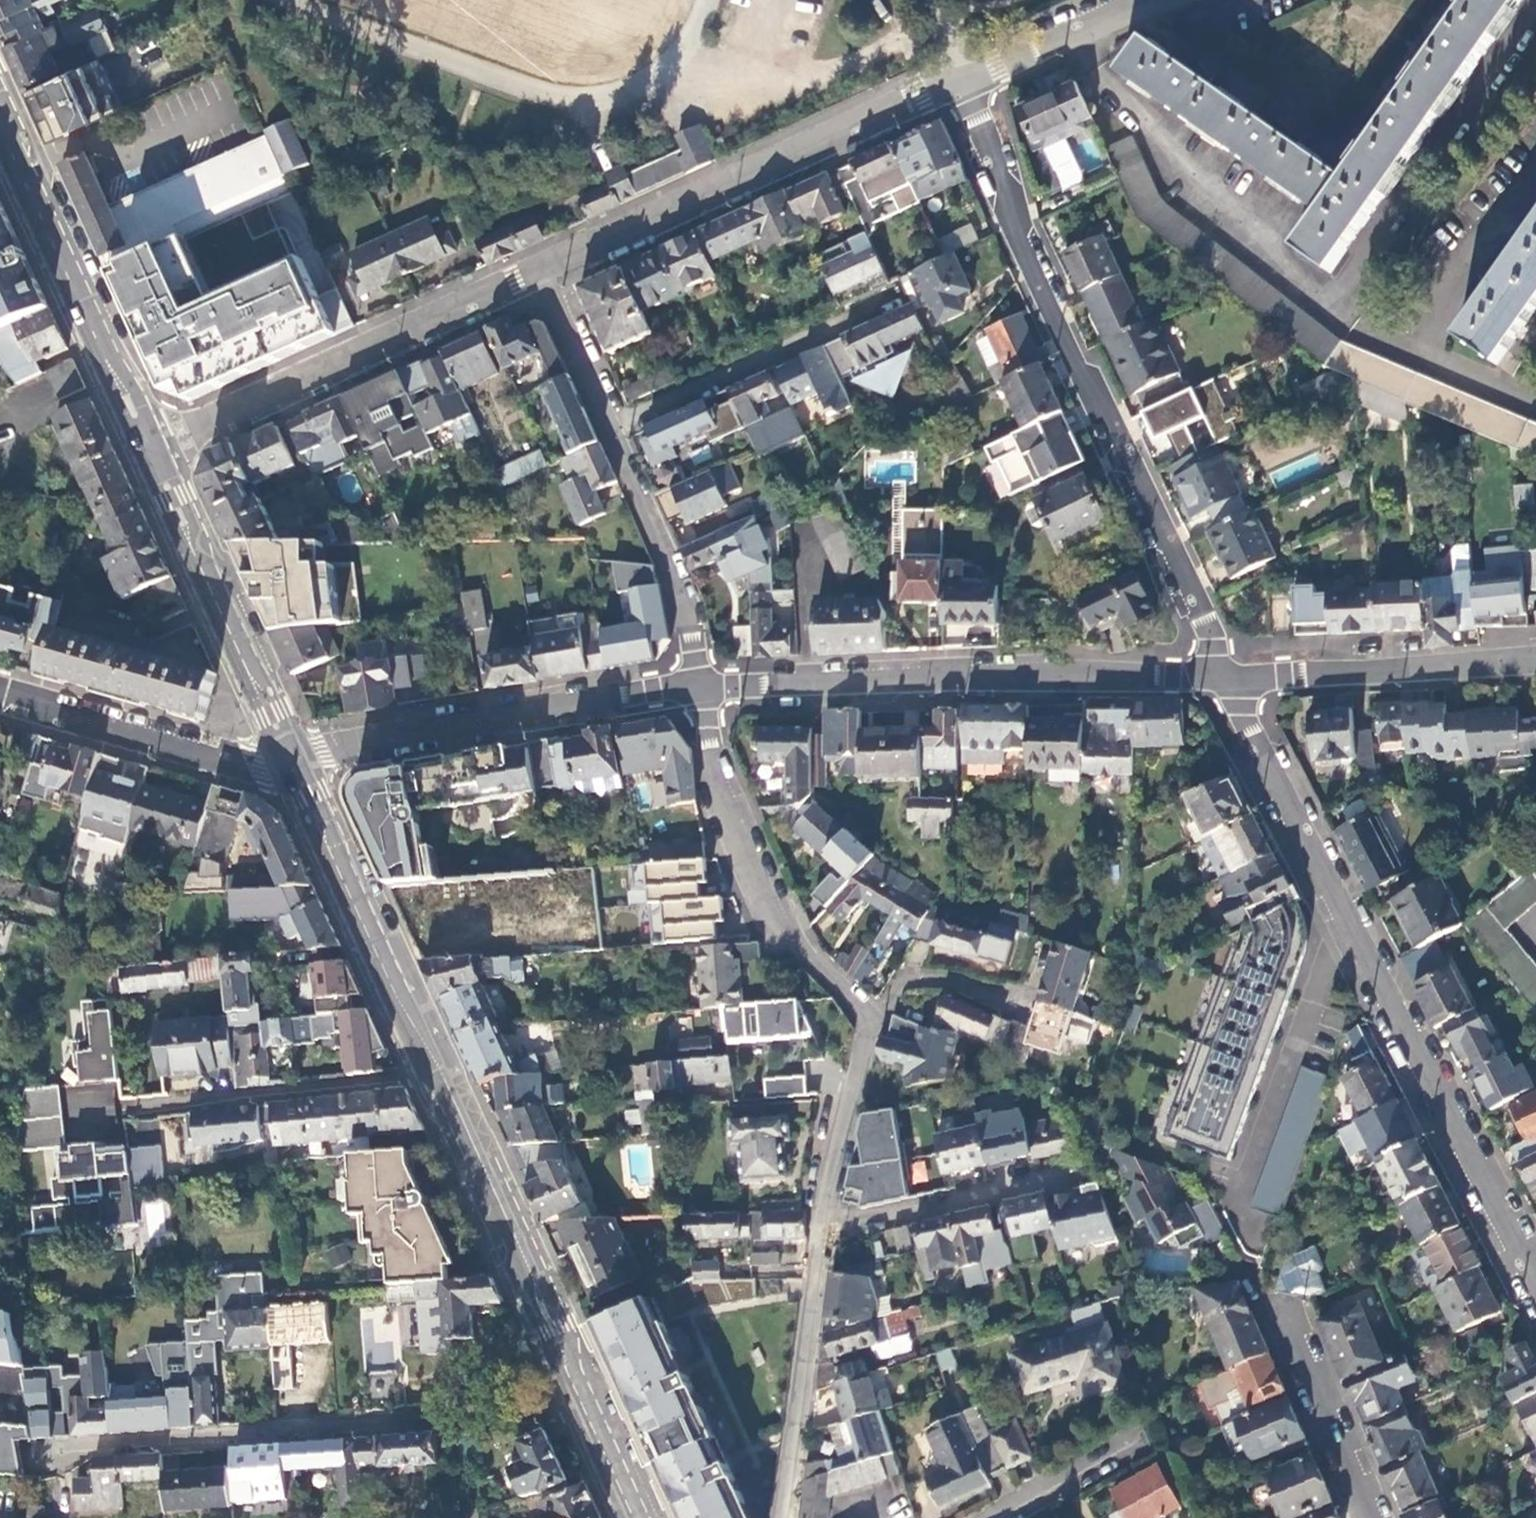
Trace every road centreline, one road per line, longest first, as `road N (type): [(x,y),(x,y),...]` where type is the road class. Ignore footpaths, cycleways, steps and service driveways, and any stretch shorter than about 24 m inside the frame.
road 1 (residential): [(1535,1278),(1215,682)]
road 2 (residential): [(1215,682),(971,86)]
road 3 (residential): [(40,1450),(576,1412)]
road 4 (residential): [(697,686),(1215,682)]
road 5 (residential): [(541,282),(971,86)]
road 6 (residential): [(153,462),(541,282)]
road 7 (residential): [(288,761),(697,686)]
road 8 (residential): [(697,686),(789,943),(865,1028)]
road 9 (secondary): [(0,123),(153,462)]
road 10 (secondary): [(423,1077),(576,1412)]
road 11 (secondary): [(288,761),(423,1077)]
road 12 (secondary): [(153,462),(288,761)]
road 13 (residential): [(1215,682),(1535,656)]
road 14 (residential): [(609,429),(896,300)]
road 15 (tertiary): [(0,689),(256,760),(288,761)]
road 16 (residential): [(423,1077),(130,1108)]
road 17 (residential): [(824,1232),(780,1517)]
road 18 (residential): [(824,1232),(1092,1170)]
road 19 (residential): [(609,429),(675,578),(697,686)]
road 20 (residential): [(1286,1311),(1376,1517)]
road 21 (residential): [(865,1028),(824,1232)]
road 22 (residential): [(971,86),(1156,0)]
road 23 (residential): [(865,1028),(904,975),(959,977),(1017,999)]
road 24 (residential): [(541,282),(609,429)]
road 25 (residential): [(1018,1517),(1156,1442)]

